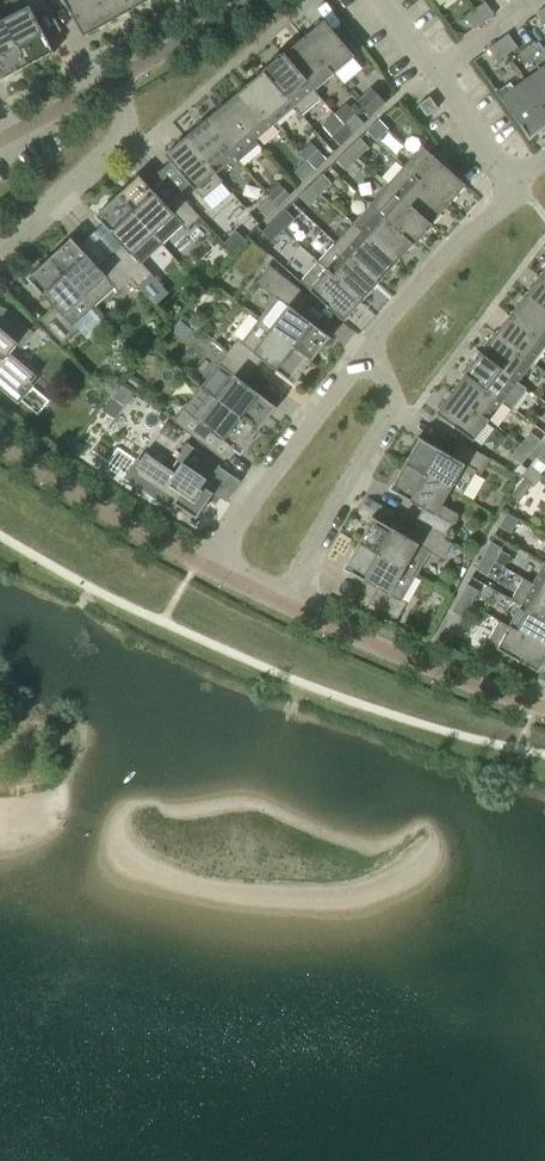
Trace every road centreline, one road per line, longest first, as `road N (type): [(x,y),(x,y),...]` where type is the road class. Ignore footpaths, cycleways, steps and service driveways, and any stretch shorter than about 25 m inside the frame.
road 1 (residential): [(285,607),(389,403),(367,352)]
road 2 (residential): [(285,607),(544,709)]
road 3 (residential): [(207,567),(367,352)]
road 4 (residential): [(0,253),(120,141),(127,115),(115,79)]
road 5 (residential): [(367,352),(459,240),(517,185)]
road 6 (residential): [(115,79),(247,0)]
road 7 (residential): [(517,185),(430,73)]
road 8 (residential): [(0,137),(115,79)]
road 9 (residential): [(531,0),(430,73)]

